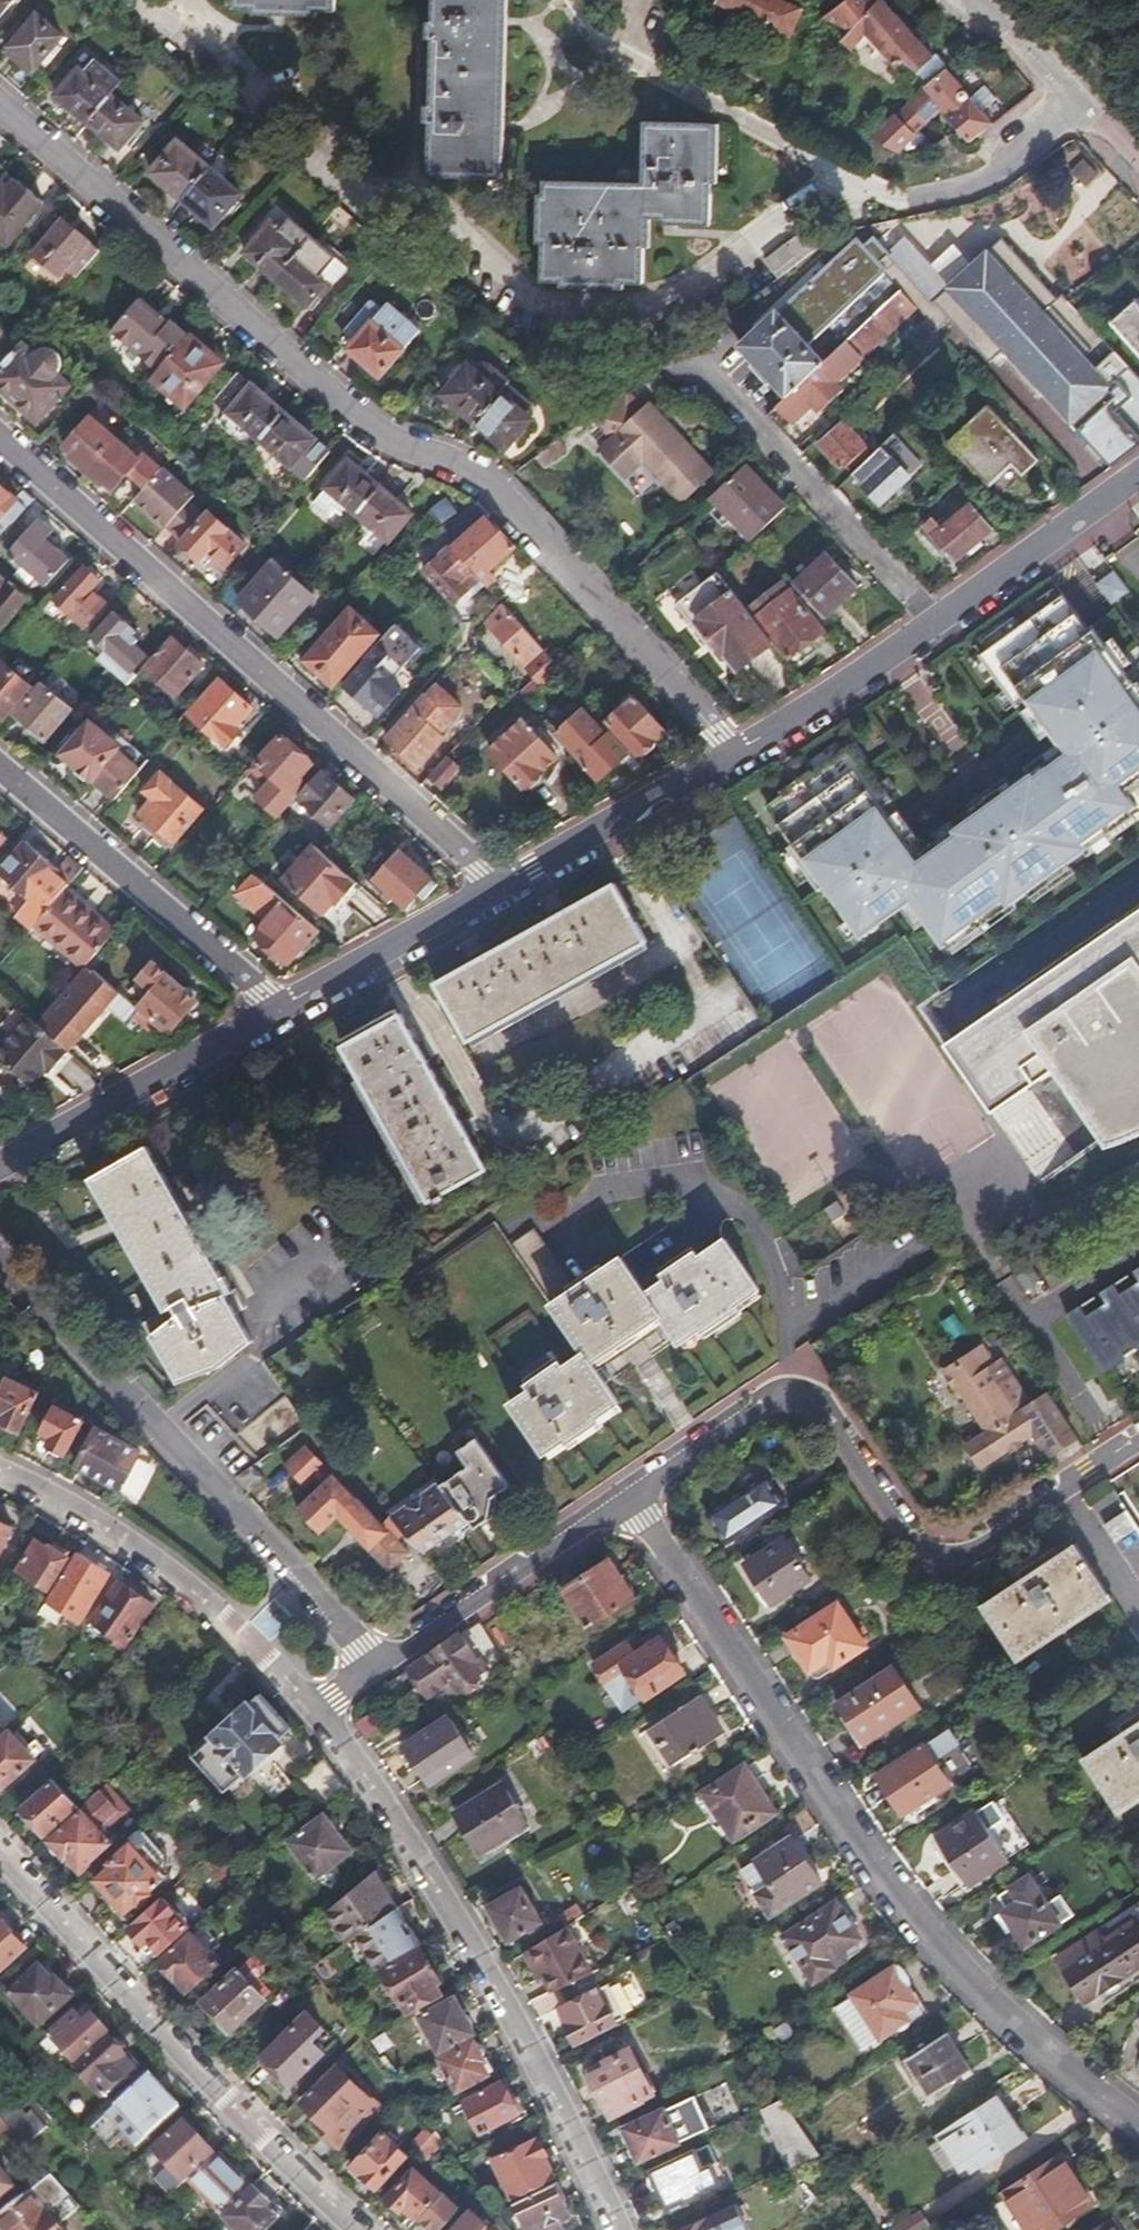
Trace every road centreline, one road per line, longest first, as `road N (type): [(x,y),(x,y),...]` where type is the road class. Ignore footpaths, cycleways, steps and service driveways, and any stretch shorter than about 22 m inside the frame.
road 1 (residential): [(0,117),(369,433),(437,458),(497,495),(733,751)]
road 2 (residential): [(629,1498),(924,1931),(1020,2037),(1138,2133)]
road 3 (residential): [(0,441),(499,888)]
road 4 (residential): [(629,1498),(773,1392),(797,1391),(817,1402),(904,1537),(951,1552),(985,1541),(1138,1439)]
road 5 (residential): [(319,1709),(417,1849),(512,2008),(623,2229)]
road 6 (residential): [(383,1665),(0,1254)]
road 7 (residential): [(357,2229),(186,2061),(0,1851)]
road 8 (residential): [(0,1469),(204,1600),(319,1709)]
road 9 (residential): [(271,1010),(0,769)]
road 10 (residential): [(710,382),(932,621)]
road 11 (residential): [(271,1010),(0,1166)]
road 12 (residential): [(383,1665),(629,1498)]
road 13 (residential): [(733,751),(499,888)]
road 14 (residential): [(499,888),(271,1010)]
road 15 (residential): [(1138,470),(932,621)]
road 16 (residential): [(932,621),(733,751)]
road 17 (residential): [(973,0),(1138,171)]

